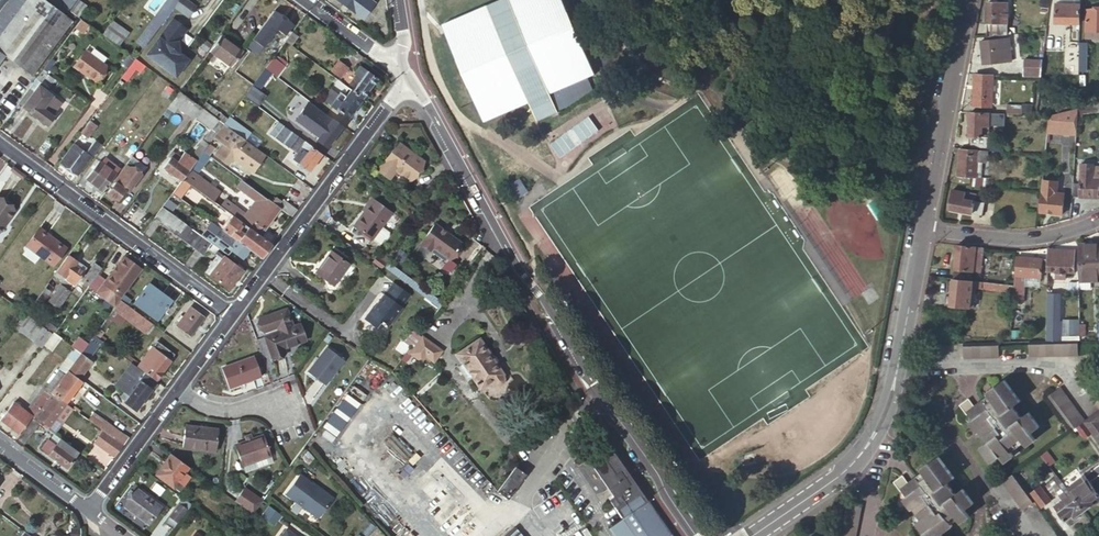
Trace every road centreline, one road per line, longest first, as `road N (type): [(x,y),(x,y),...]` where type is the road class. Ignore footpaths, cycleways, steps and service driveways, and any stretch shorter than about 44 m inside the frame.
road 1 (tertiary): [(413,81),(514,262),(611,404)]
road 2 (residential): [(232,313),(413,81)]
road 3 (residential): [(232,313),(0,143)]
road 4 (residential): [(968,0),(924,230)]
road 5 (residential): [(751,535),(845,473),(879,428),(893,380)]
road 6 (residential): [(924,230),(1041,239),(1098,222)]
road 7 (tertiary): [(695,535),(611,404)]
road 8 (residential): [(84,508),(179,386)]
road 9 (residential): [(924,230),(893,380)]
road 10 (residential): [(292,436),(279,399),(210,409),(179,386)]
road 11 (residential): [(409,63),(386,57),(307,0)]

